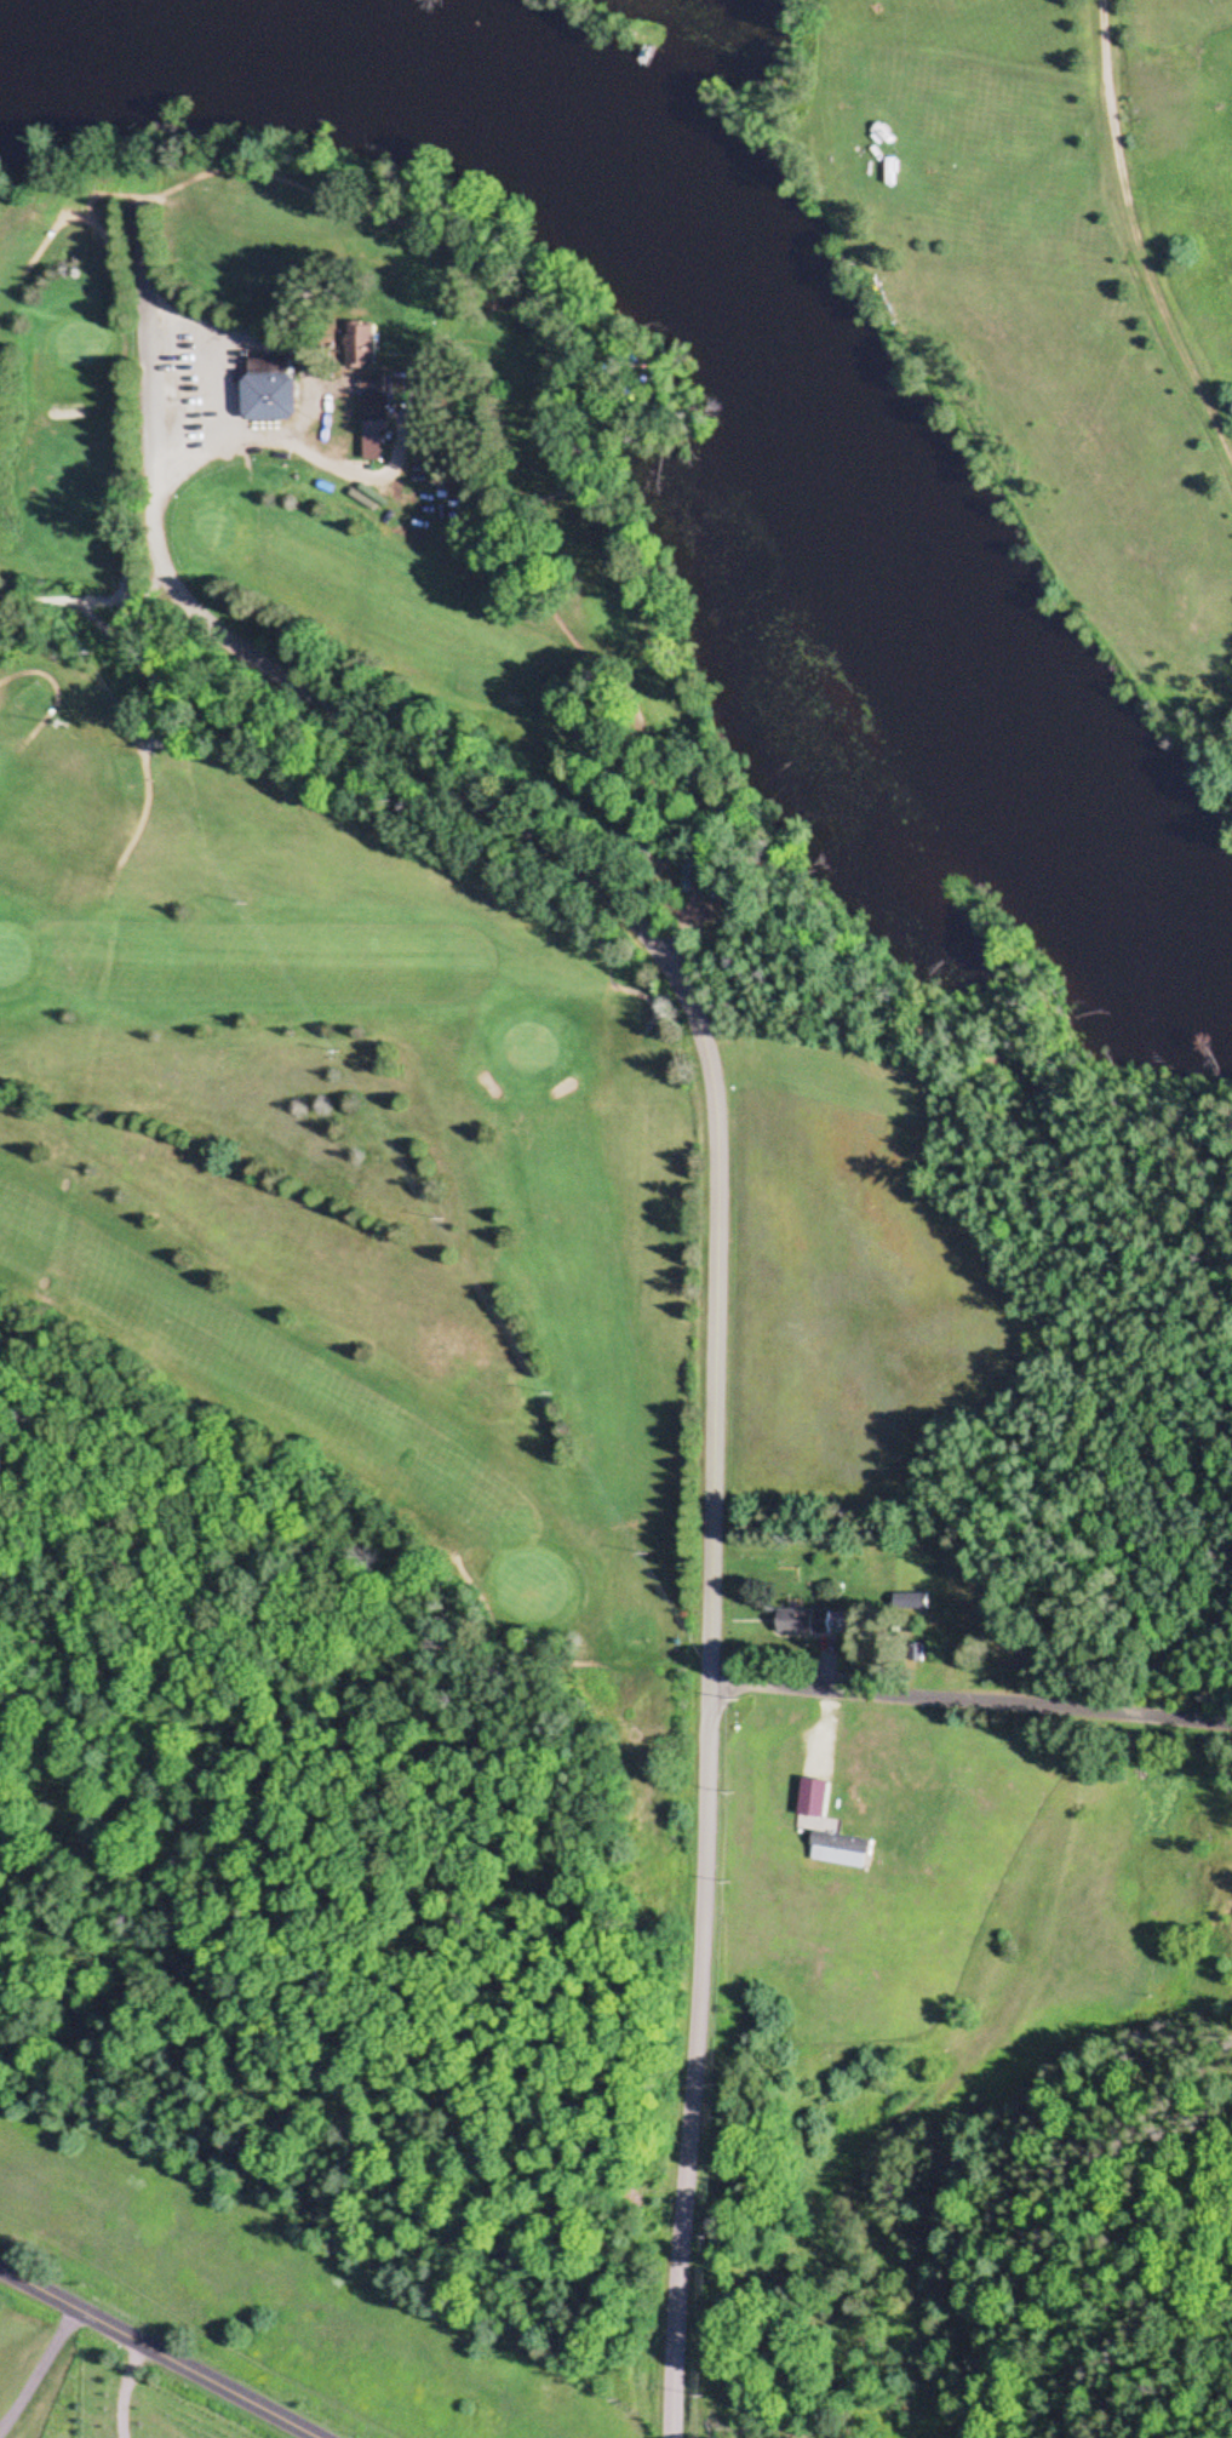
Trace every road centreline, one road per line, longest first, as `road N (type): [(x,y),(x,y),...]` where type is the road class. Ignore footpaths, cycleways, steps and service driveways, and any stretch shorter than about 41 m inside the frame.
road 1 (residential): [(707,1684),(715,1106),(707,1055),(661,956),(601,892),(263,669),(164,580),(150,549),(142,473),(139,271)]
road 2 (residential): [(672,2437),(700,1995),(707,1684)]
road 3 (residential): [(1231,1723),(707,1684)]
road 4 (residential): [(310,2437),(0,2273)]

